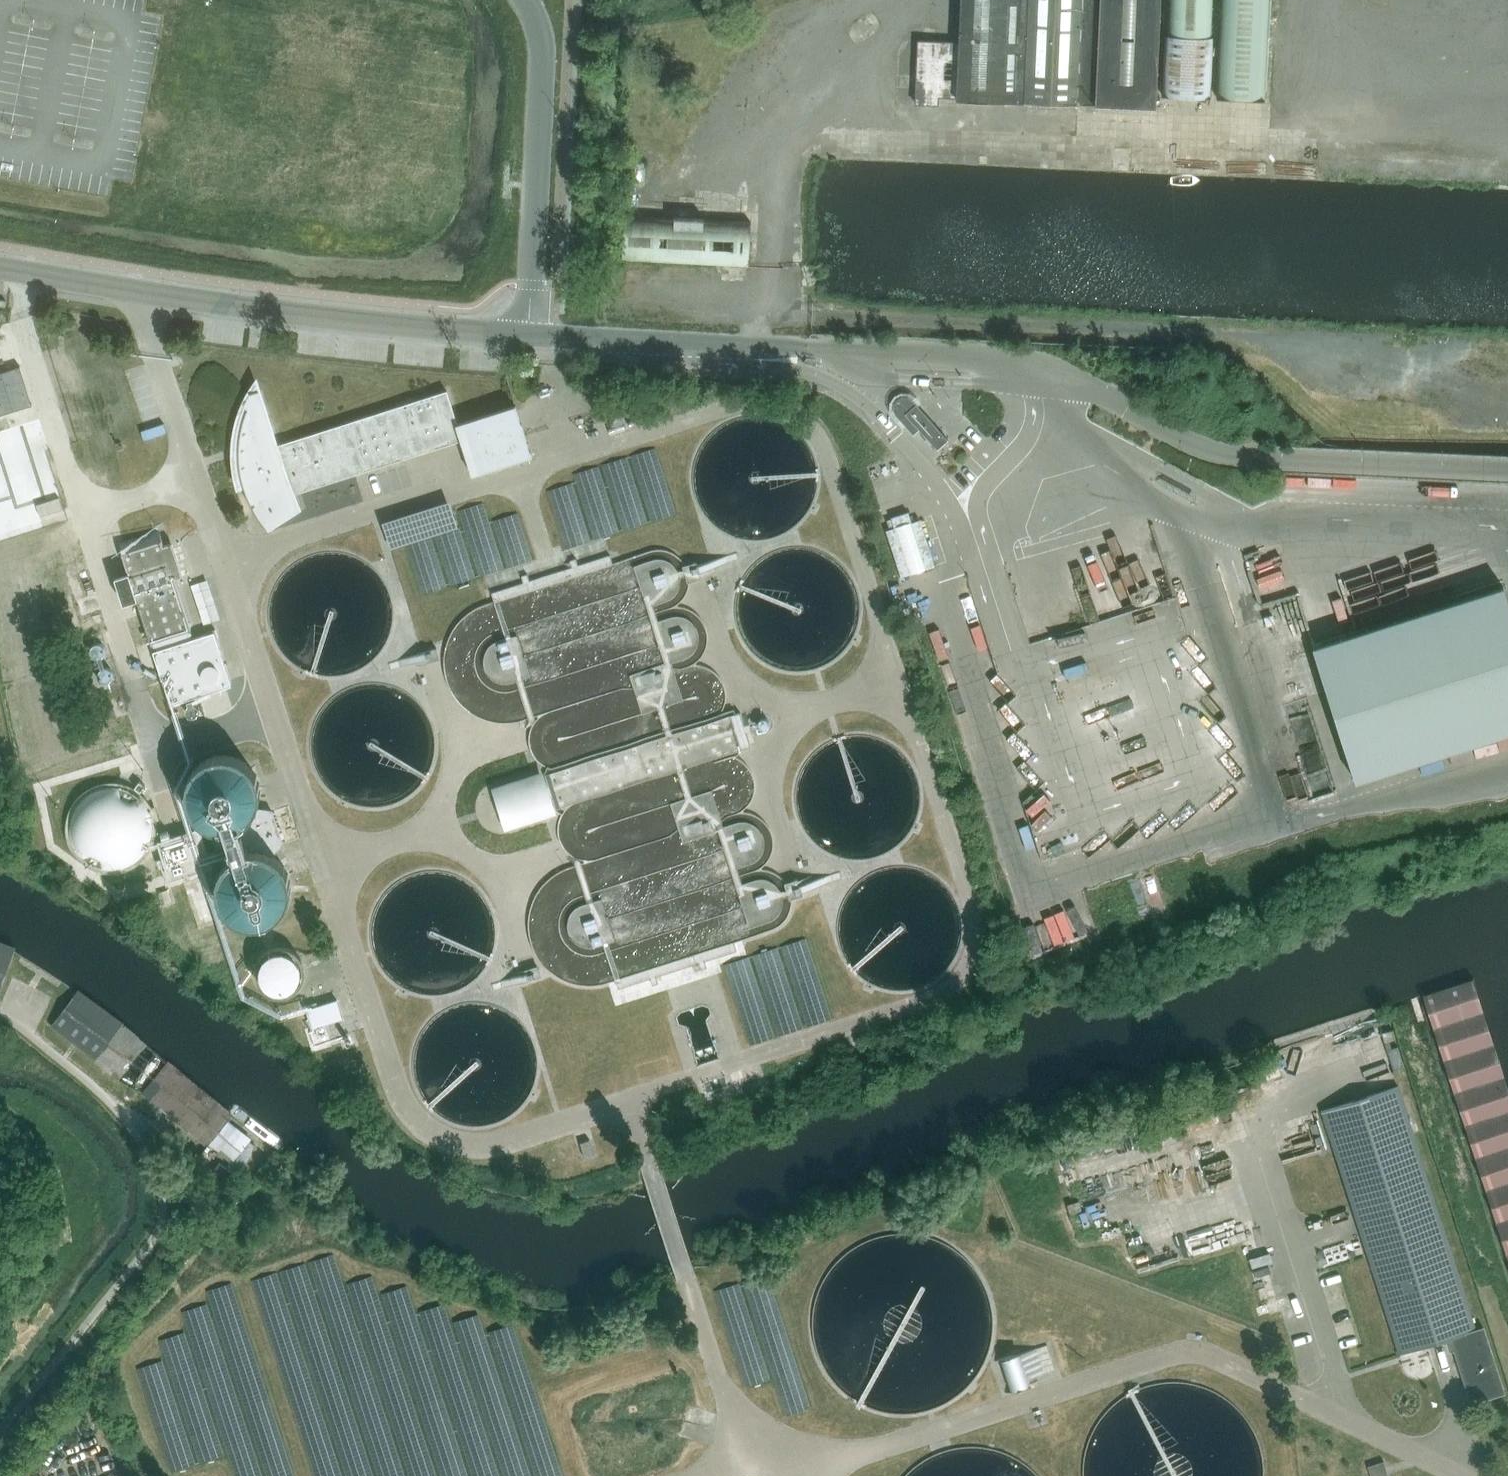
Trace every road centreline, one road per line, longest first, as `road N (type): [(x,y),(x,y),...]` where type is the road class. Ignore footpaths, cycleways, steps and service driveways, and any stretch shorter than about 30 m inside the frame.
road 1 (unclassified): [(528,335),(284,312),(0,267)]
road 2 (unclassified): [(528,335),(544,64),(526,0)]
road 3 (unclassified): [(764,347),(528,335)]

